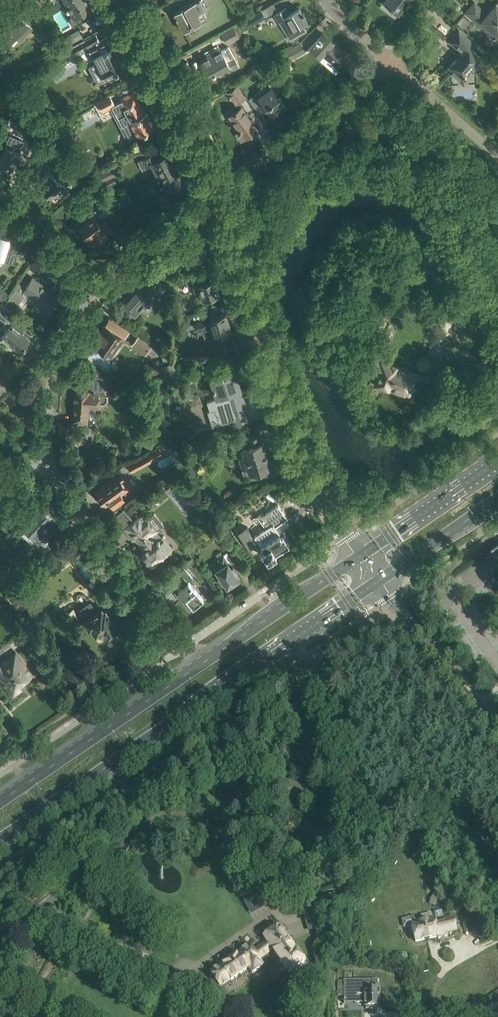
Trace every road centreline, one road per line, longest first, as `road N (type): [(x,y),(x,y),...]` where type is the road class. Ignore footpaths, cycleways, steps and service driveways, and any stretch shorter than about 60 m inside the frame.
road 1 (primary): [(0,837),(378,579)]
road 2 (unclassified): [(358,556),(309,483),(224,185)]
road 3 (residential): [(197,665),(67,490),(39,465)]
road 4 (primary): [(197,665),(0,800)]
road 5 (unclassified): [(224,185),(125,0)]
road 6 (residential): [(224,185),(388,58)]
road 7 (unclassified): [(497,747),(378,579)]
road 8 (primary): [(358,556),(197,665)]
road 9 (residential): [(39,465),(49,372),(92,287)]
road 10 (primary): [(497,462),(358,556)]
road 11 (residential): [(92,287),(224,185)]
road 12 (primary): [(378,579),(497,497)]
road 13 (residential): [(497,151),(388,58)]
road 14 (residential): [(92,287),(30,203),(0,182)]

